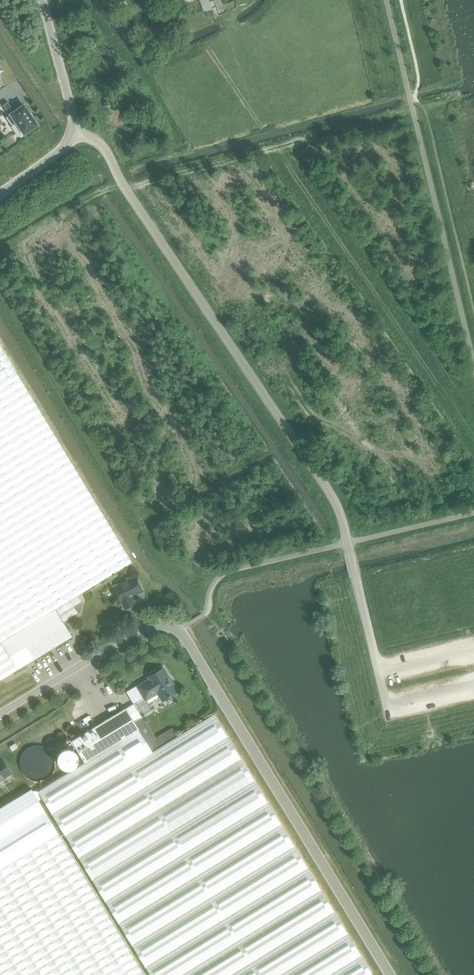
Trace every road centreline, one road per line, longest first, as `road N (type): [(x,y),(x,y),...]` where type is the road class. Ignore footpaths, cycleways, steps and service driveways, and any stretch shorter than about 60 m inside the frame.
road 1 (unclassified): [(179,630),(391,974)]
road 2 (unclassified): [(0,193),(74,133),(43,0)]
road 3 (unclassified): [(179,630),(143,628),(0,716)]

